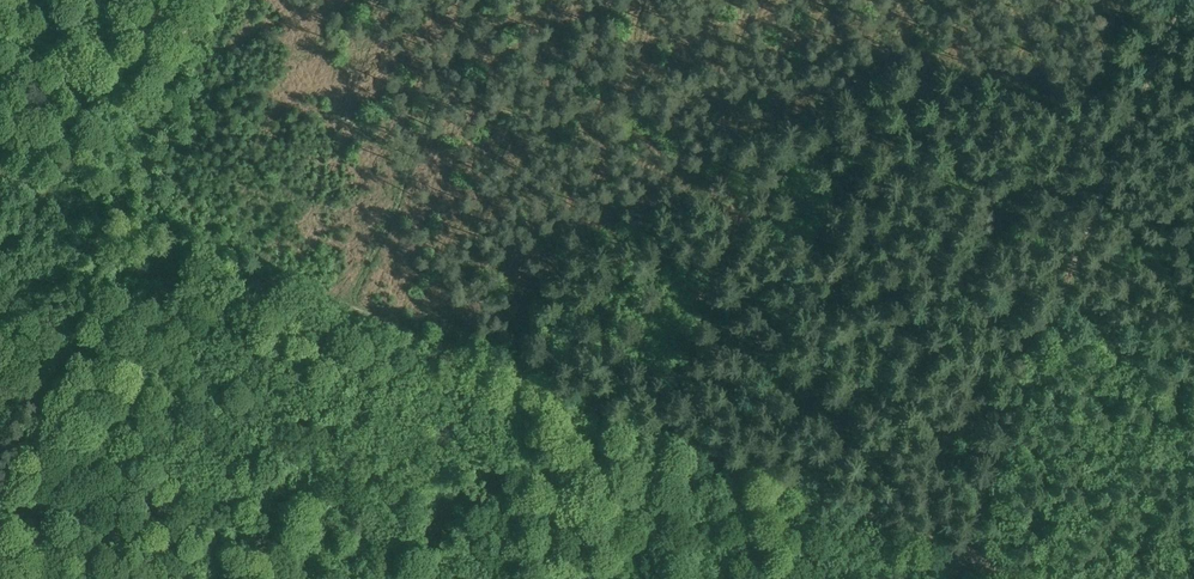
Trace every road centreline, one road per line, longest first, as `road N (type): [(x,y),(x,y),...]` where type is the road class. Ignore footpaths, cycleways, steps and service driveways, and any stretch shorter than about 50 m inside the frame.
road 1 (track): [(121,229),(961,550)]
road 2 (track): [(961,550),(1179,0)]
road 3 (track): [(121,229),(209,0)]
road 4 (track): [(31,186),(6,49),(17,0)]

